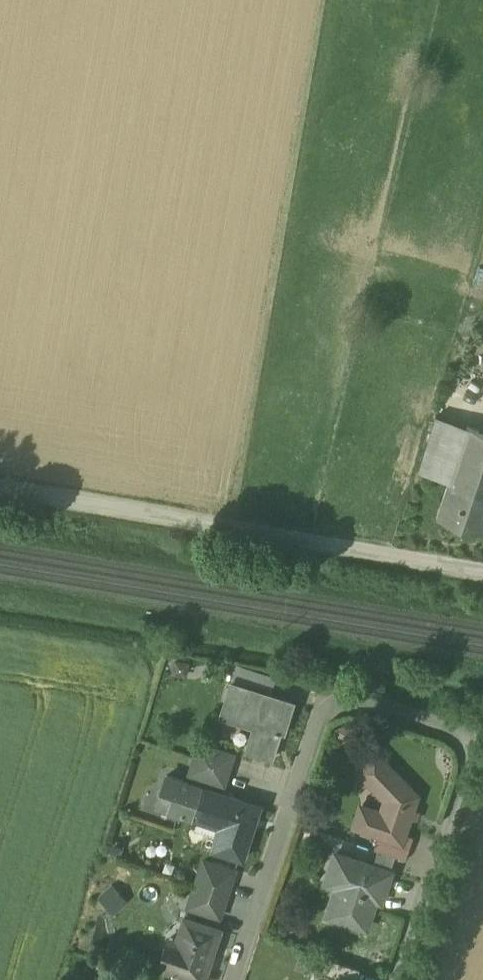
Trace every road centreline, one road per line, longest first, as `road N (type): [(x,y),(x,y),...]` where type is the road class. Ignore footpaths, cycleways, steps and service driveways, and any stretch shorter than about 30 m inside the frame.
road 1 (residential): [(394,979),(471,745),(455,725),(342,692),(324,710),(236,979)]
road 2 (unclassified): [(482,564),(0,482)]

